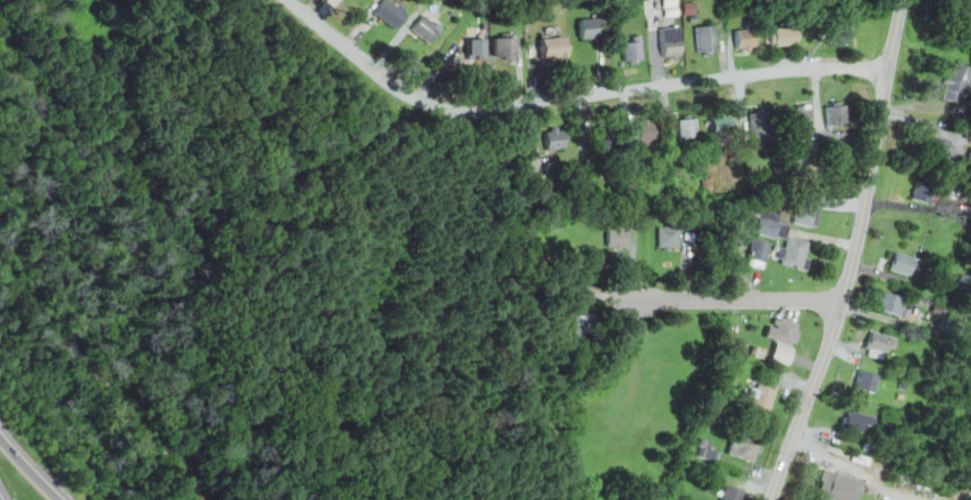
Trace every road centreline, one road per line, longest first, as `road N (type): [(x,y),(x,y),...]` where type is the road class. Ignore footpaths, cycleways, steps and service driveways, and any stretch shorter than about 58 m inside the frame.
road 1 (residential): [(291,0),(406,93),(456,111),(802,69),(888,73)]
road 2 (tertiary): [(772,499),(854,260),(901,0)]
road 3 (residential): [(638,299),(843,302)]

